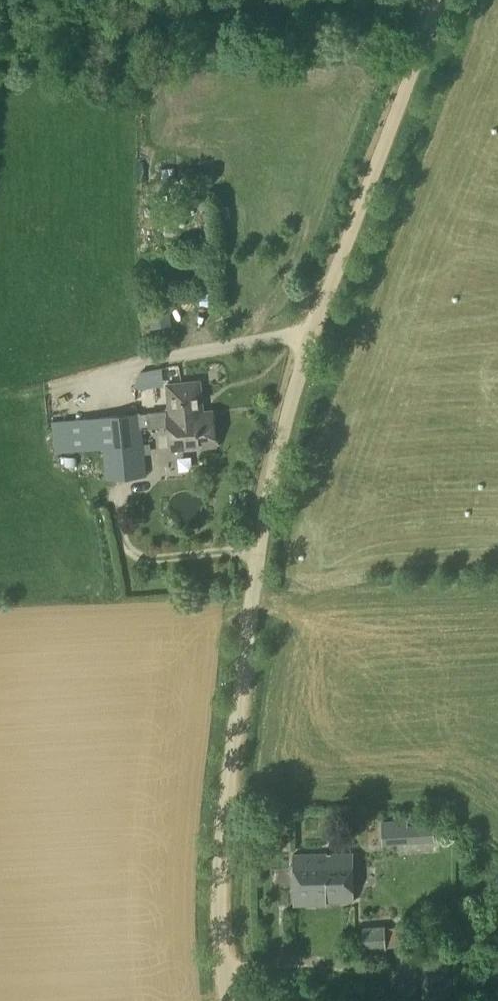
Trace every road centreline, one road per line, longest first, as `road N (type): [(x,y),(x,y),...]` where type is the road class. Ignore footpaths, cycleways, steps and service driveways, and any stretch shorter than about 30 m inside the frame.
road 1 (unclassified): [(222,1000),(217,866),(252,589),(291,429),(443,0)]

